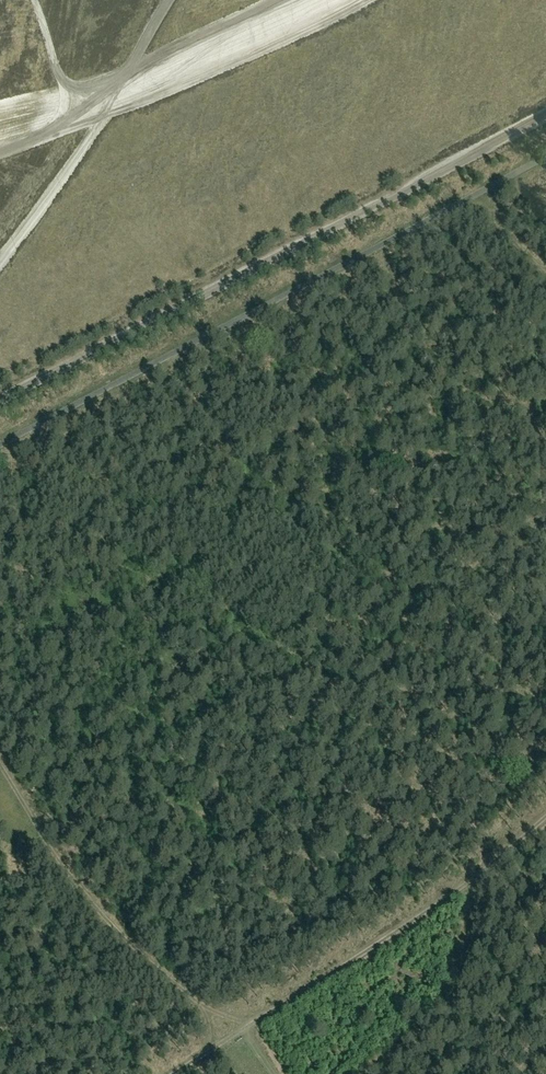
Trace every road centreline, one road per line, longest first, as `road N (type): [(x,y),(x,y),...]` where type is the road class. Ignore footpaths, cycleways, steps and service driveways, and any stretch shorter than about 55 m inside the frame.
road 1 (unclassified): [(0,445),(545,157)]
road 2 (track): [(0,400),(545,114)]
road 3 (track): [(0,767),(73,883),(147,964),(204,1008),(258,1018),(206,1053),(209,1018)]
road 4 (track): [(258,1018),(452,895),(545,815)]
road 5 (track): [(36,0),(72,108),(88,124),(105,119),(172,0)]
road 6 (track): [(105,119),(0,265)]
road 7 (track): [(454,163),(502,231),(545,273)]

